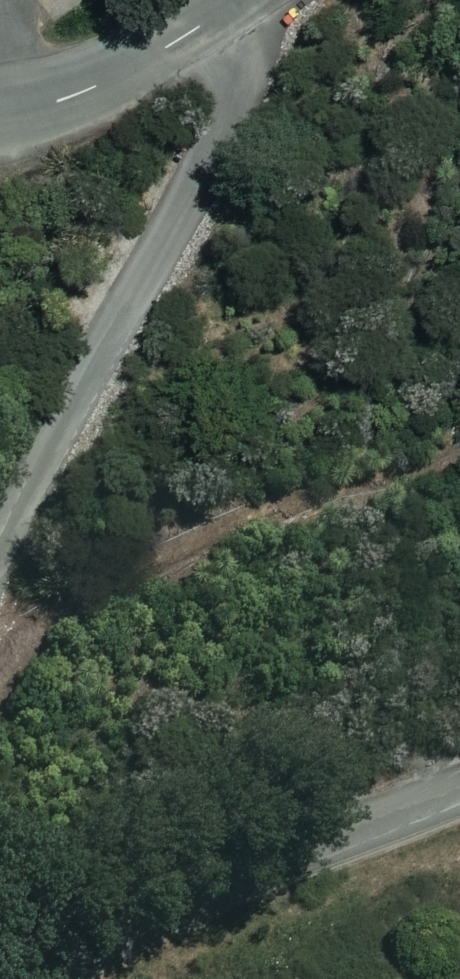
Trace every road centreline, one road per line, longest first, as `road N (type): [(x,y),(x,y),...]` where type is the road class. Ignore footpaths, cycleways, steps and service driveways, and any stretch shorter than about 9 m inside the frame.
road 1 (track): [(244,0),(226,116),(0,574)]
road 2 (track): [(6,978),(99,922),(306,827),(459,775)]
road 3 (unclassified): [(0,114),(56,103),(136,69),(239,0)]

